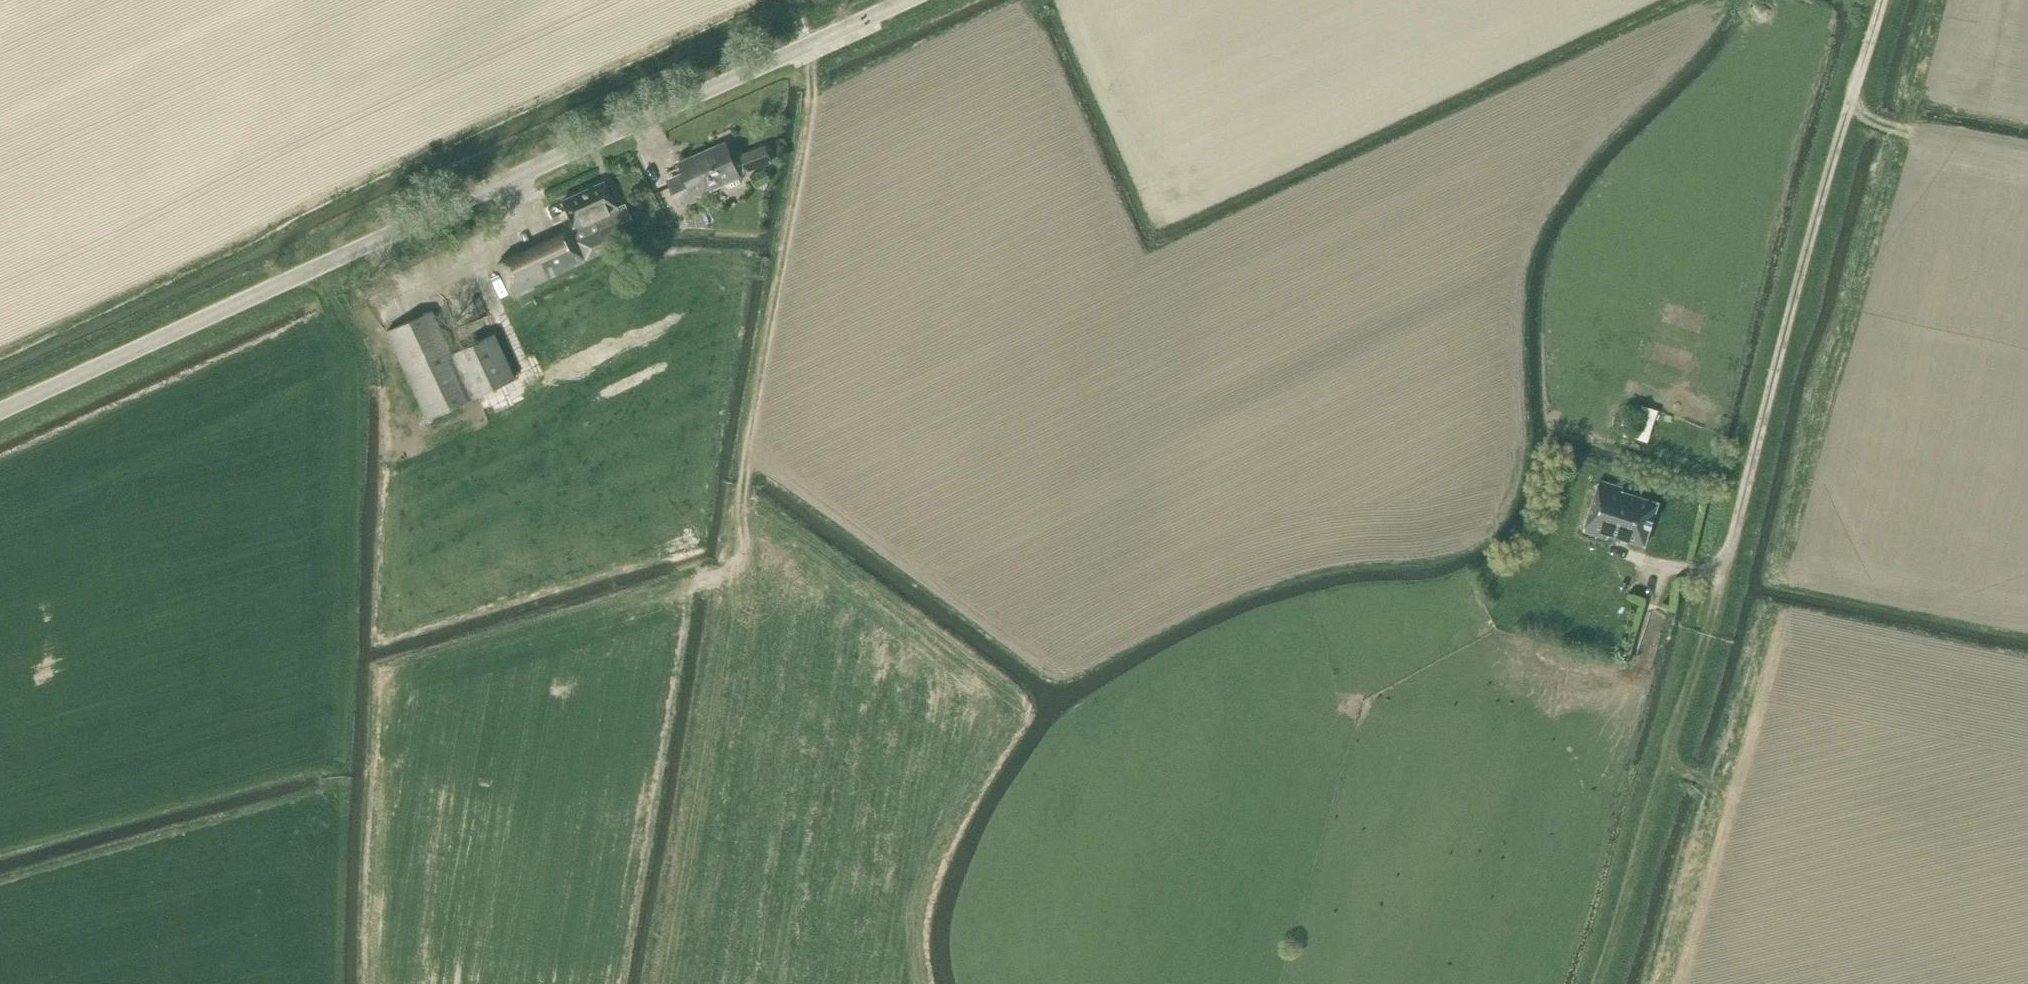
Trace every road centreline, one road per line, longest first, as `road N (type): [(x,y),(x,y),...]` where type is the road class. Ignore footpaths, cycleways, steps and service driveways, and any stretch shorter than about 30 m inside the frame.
road 1 (tertiary): [(0,415),(926,0)]
road 2 (track): [(1725,564),(1883,0)]
road 3 (track): [(1725,564),(1595,983)]

